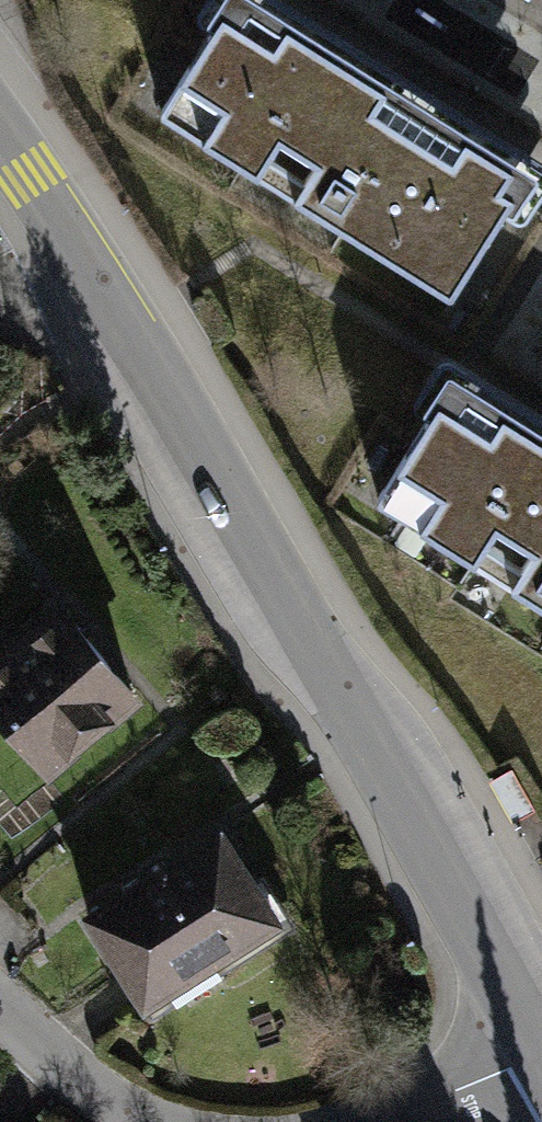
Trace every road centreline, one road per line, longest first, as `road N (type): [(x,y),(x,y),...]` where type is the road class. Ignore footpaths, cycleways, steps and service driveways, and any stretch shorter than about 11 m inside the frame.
road 1 (tertiary): [(541,1051),(396,787),(90,272)]
road 2 (residential): [(150,1121),(105,1101),(0,1005)]
road 3 (residential): [(541,1053),(376,1121)]
road 4 (tertiary): [(90,272),(0,131)]

